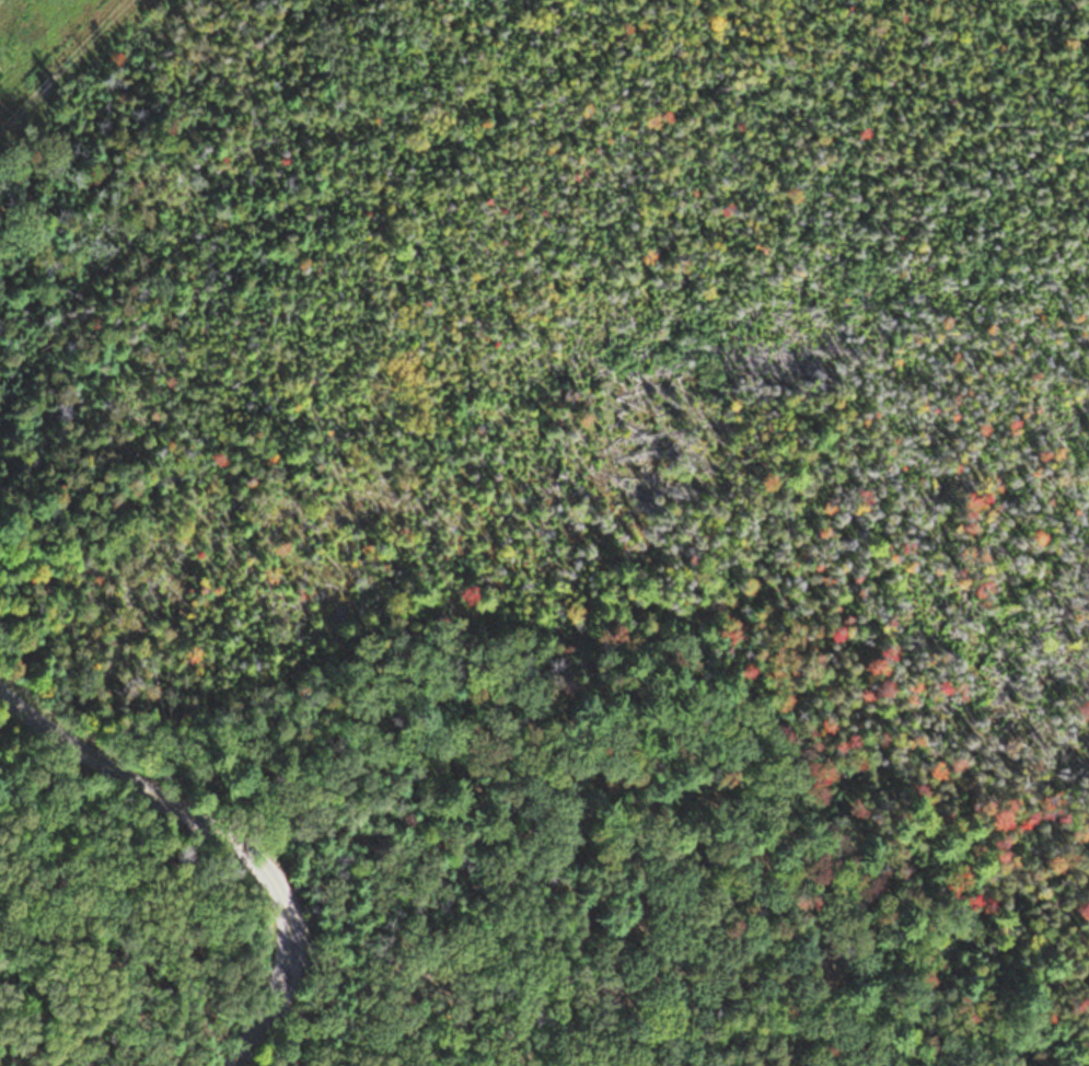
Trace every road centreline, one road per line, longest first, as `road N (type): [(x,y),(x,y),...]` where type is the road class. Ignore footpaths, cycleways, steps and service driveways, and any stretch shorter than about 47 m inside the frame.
road 1 (track): [(0,118),(1088,68)]
road 2 (track): [(32,714),(432,490),(881,582)]
road 3 (track): [(813,1065),(826,951),(288,920)]
road 4 (residential): [(225,1065),(280,978),(288,920),(263,862),(106,770),(0,689)]
road 5 (track): [(709,82),(987,384)]

